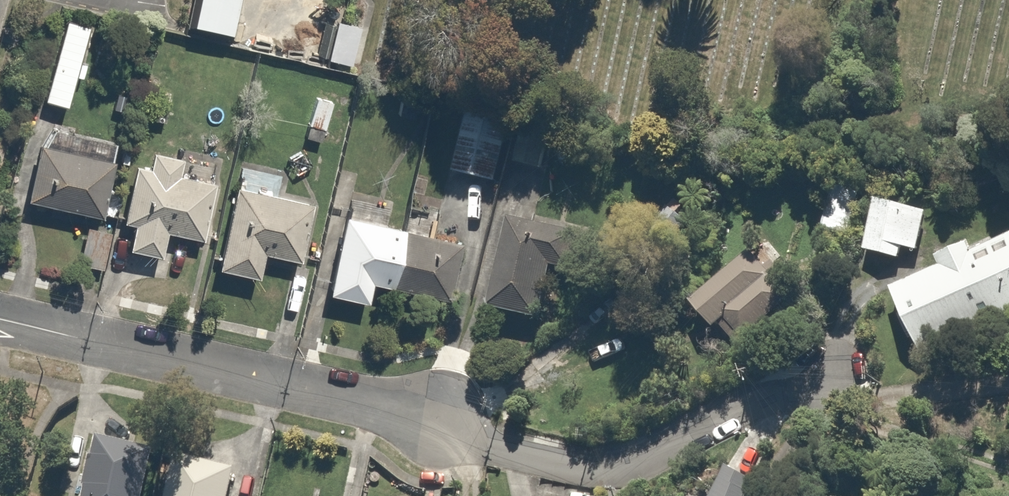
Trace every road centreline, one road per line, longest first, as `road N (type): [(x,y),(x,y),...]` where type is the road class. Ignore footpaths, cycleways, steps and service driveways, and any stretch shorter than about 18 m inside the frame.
road 1 (residential): [(0,320),(590,468),(624,464),(834,380)]

